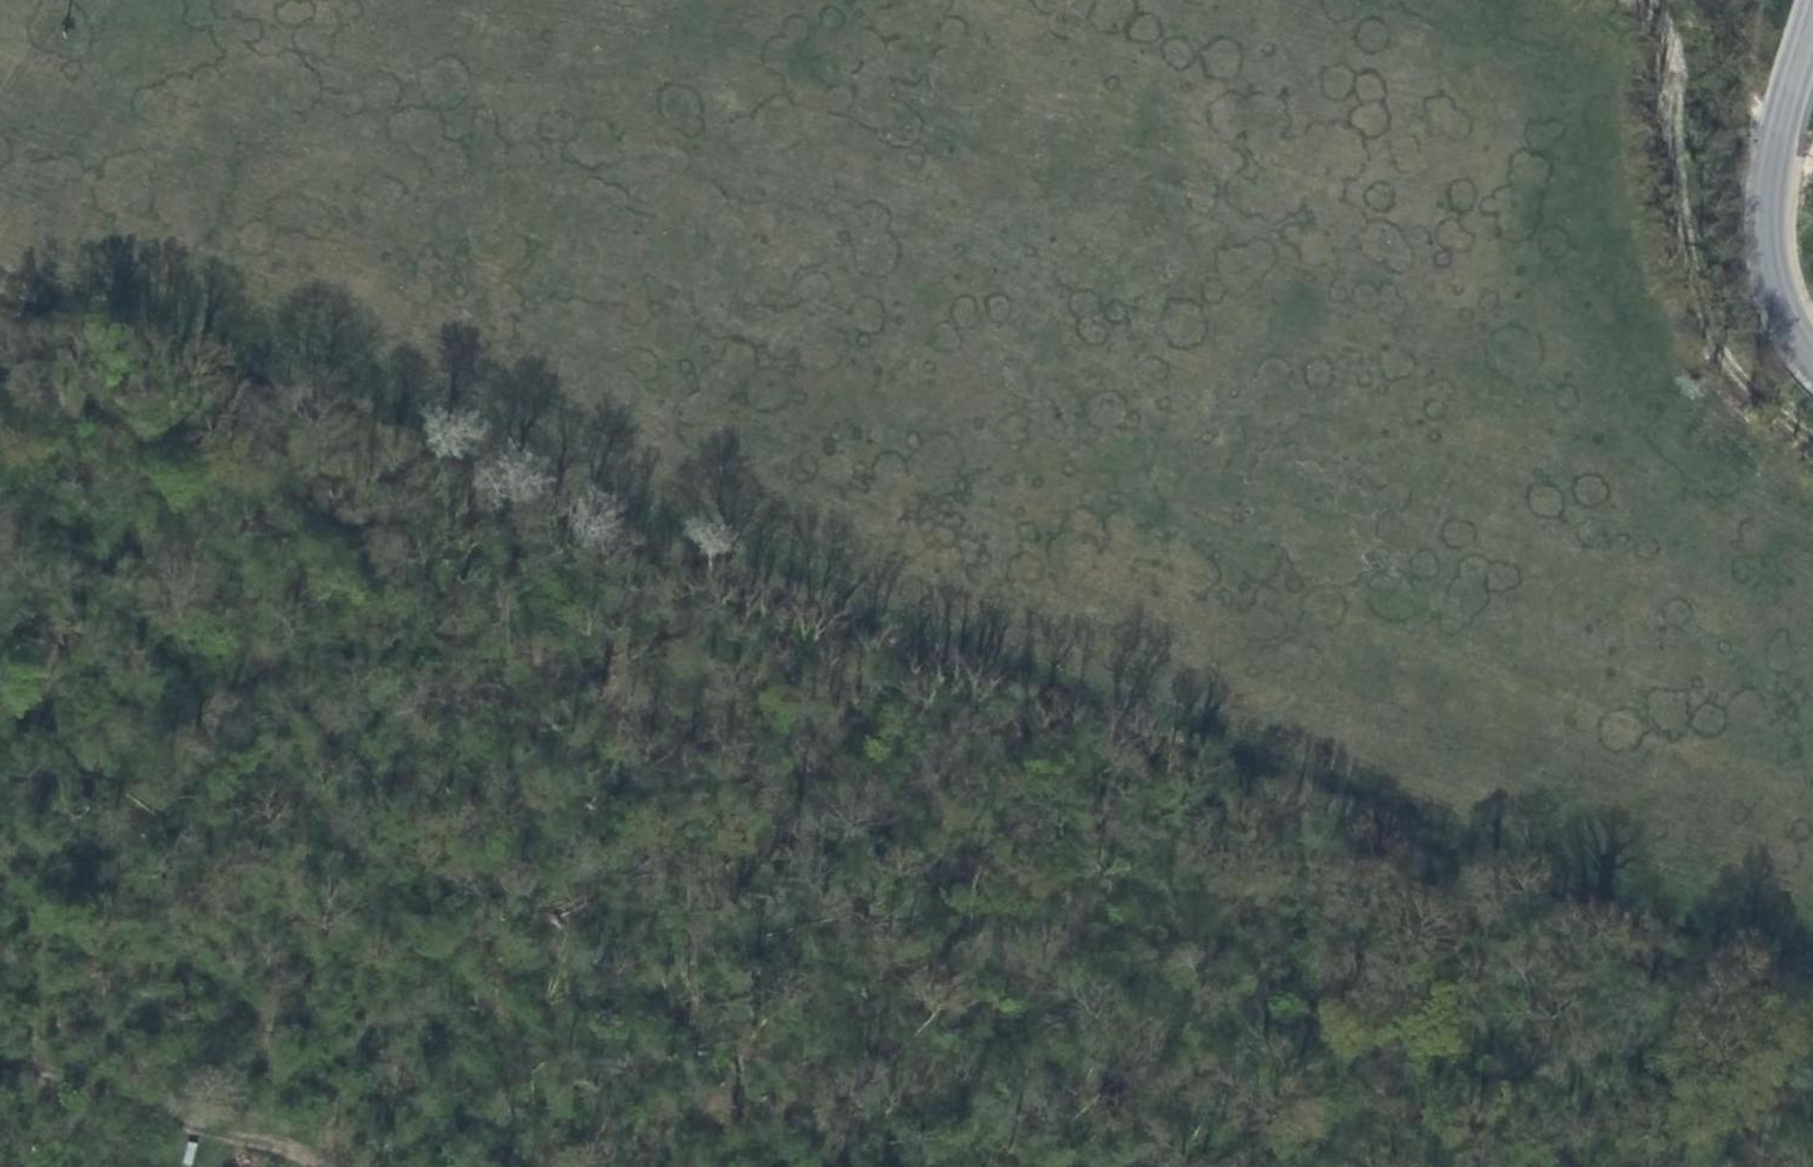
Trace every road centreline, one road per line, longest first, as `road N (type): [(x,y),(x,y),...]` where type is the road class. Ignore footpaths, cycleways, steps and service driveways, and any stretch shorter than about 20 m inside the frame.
road 1 (tertiary): [(1812,12),(1761,169),(1752,256),(1759,303),(1812,371)]
road 2 (track): [(0,1069),(312,1166)]

